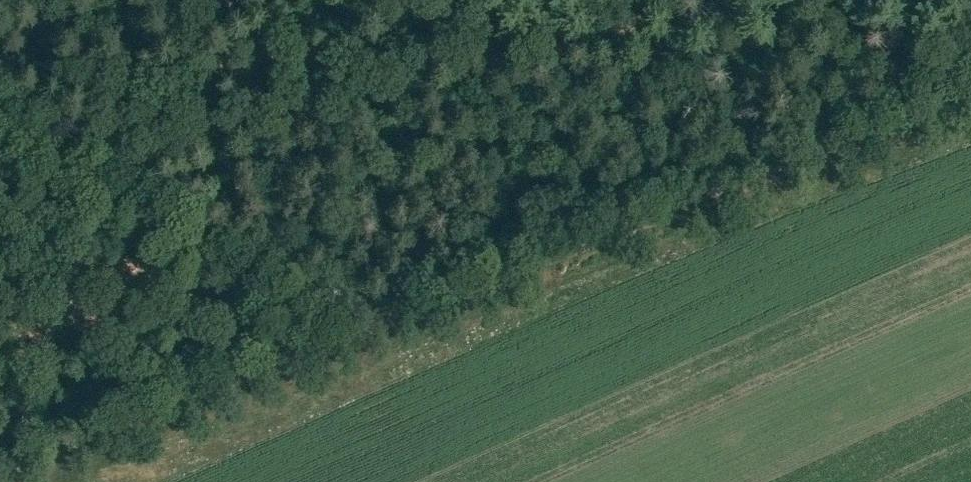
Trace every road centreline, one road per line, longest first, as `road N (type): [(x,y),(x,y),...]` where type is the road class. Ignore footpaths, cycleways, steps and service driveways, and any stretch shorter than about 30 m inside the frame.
road 1 (track): [(970,102),(351,340)]
road 2 (track): [(0,85),(351,340)]
road 3 (track): [(351,340),(0,474)]
road 4 (track): [(689,0),(571,39),(525,31),(475,0)]

